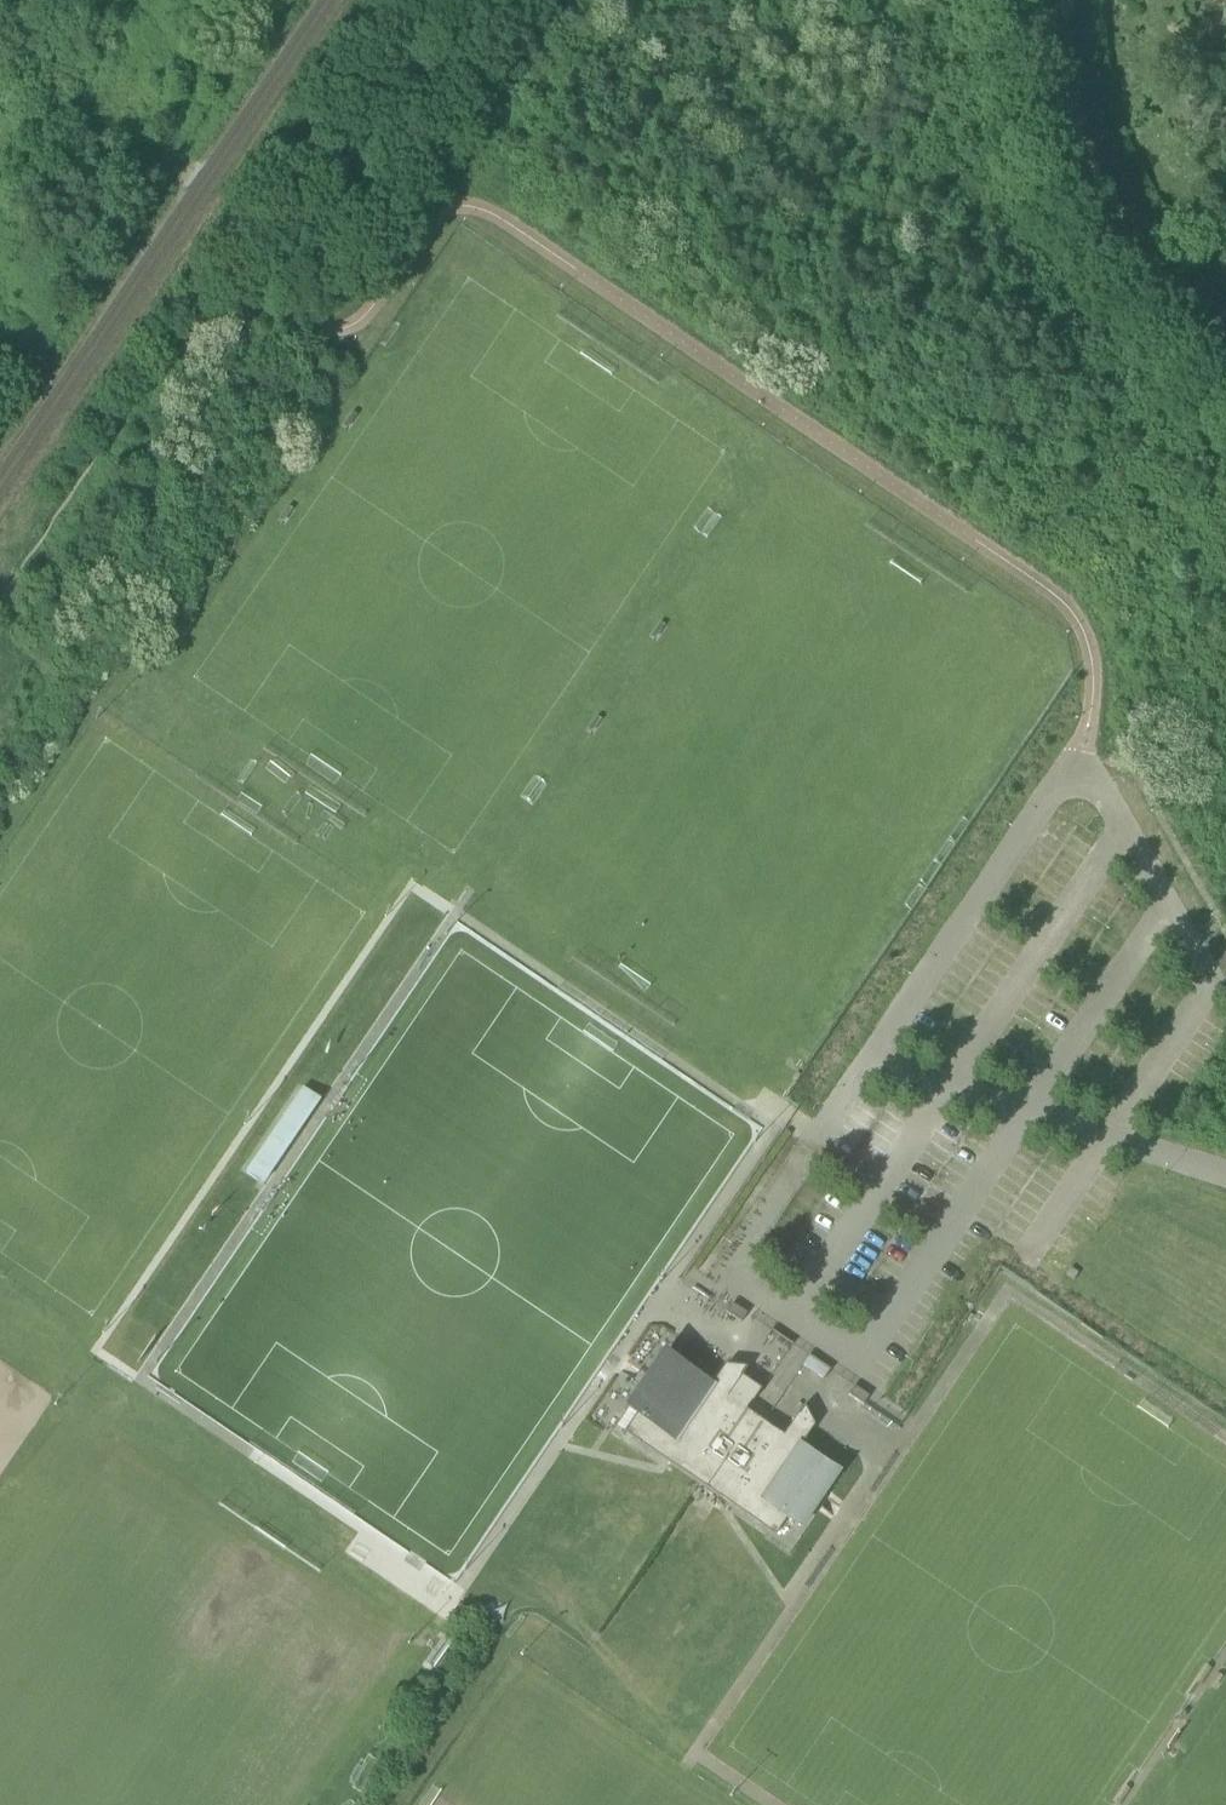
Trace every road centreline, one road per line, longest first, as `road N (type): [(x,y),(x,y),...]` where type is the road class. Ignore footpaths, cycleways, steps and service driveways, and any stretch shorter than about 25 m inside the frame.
road 1 (track): [(0,627),(192,357),(292,282)]
road 2 (unclassified): [(1225,364),(1145,275),(1095,192),(1063,113),(1033,0)]

